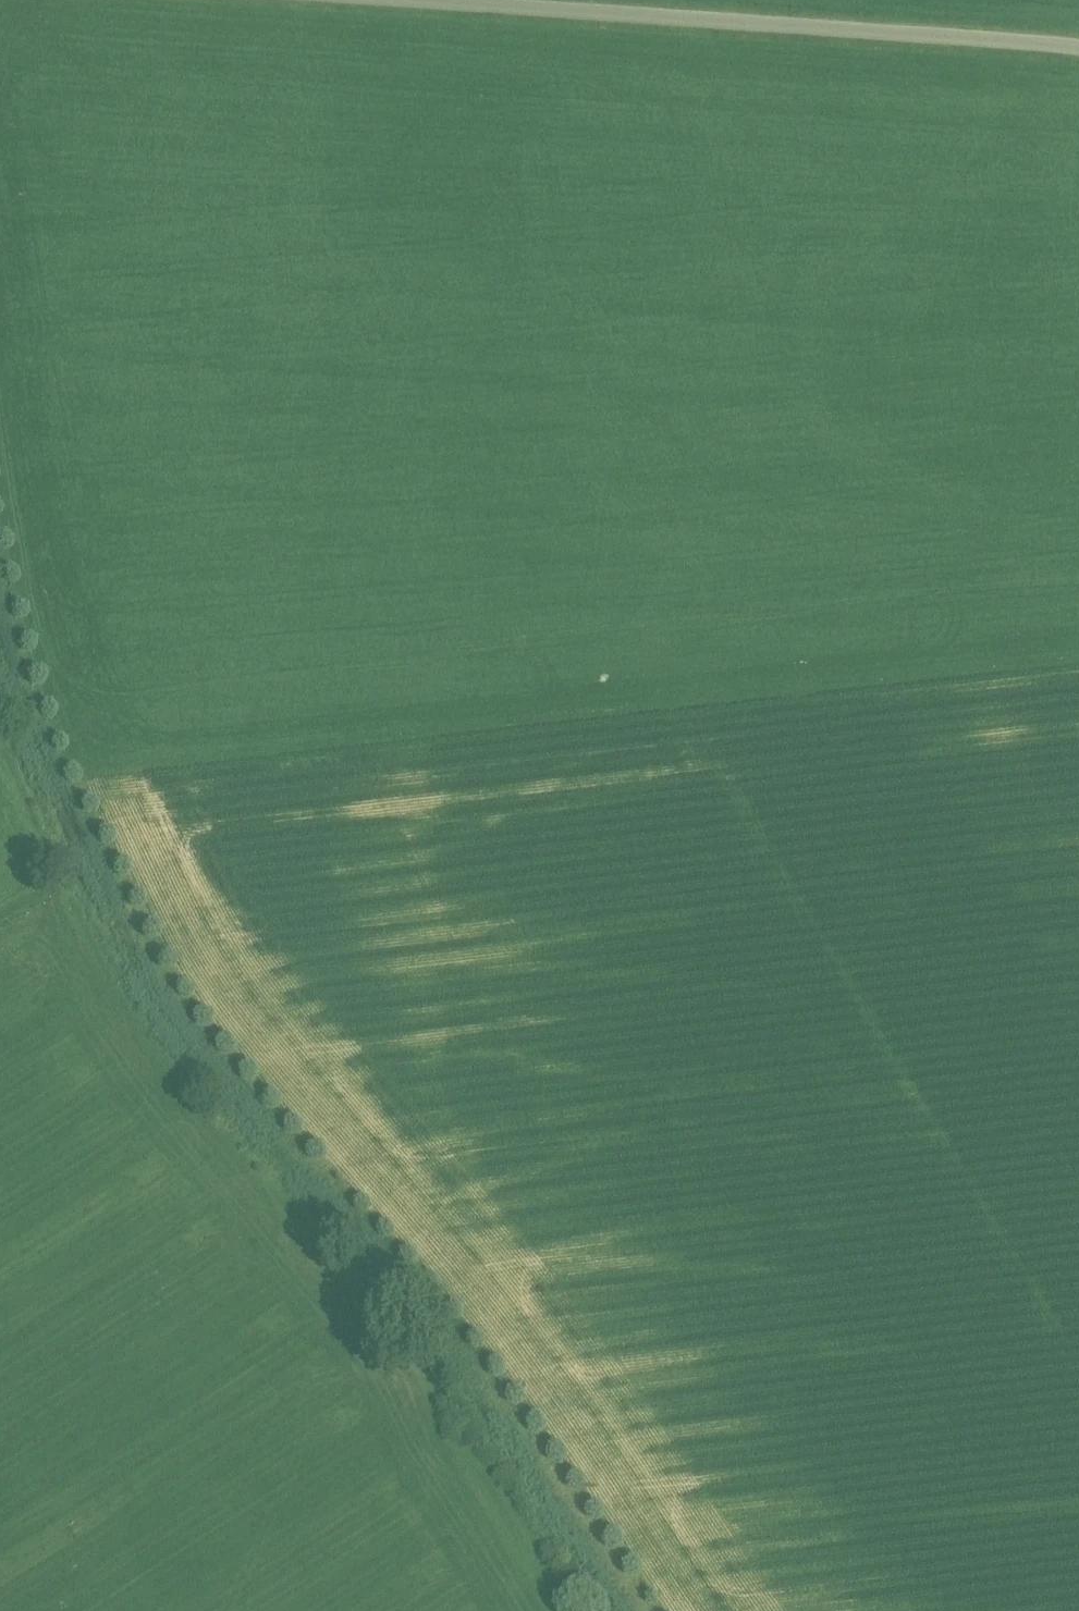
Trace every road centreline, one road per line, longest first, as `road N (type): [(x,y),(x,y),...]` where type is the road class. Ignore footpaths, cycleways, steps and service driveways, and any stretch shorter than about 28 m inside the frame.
road 1 (unclassified): [(435,0),(1078,46)]

